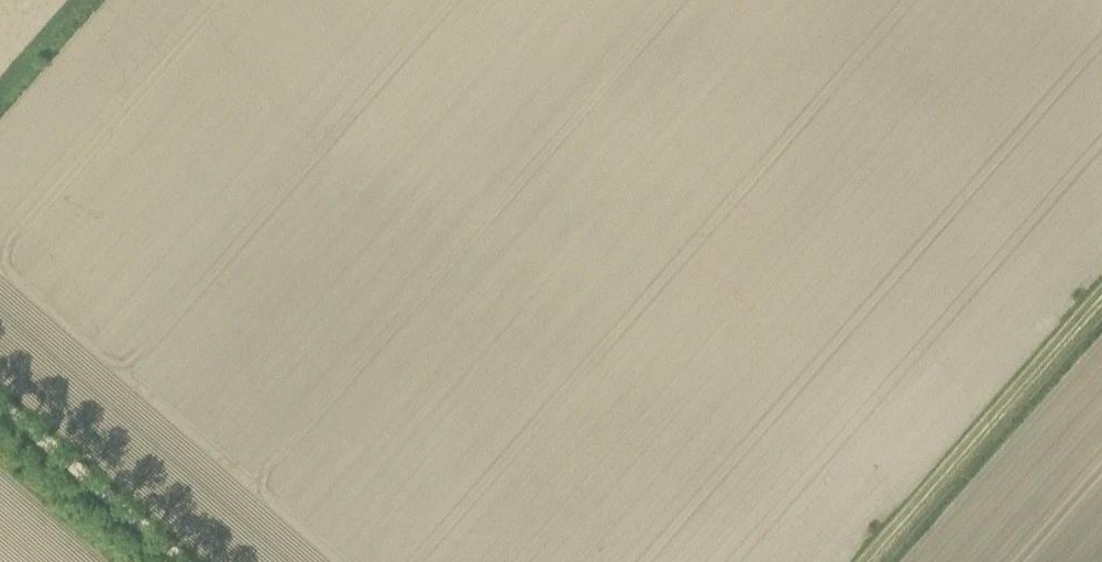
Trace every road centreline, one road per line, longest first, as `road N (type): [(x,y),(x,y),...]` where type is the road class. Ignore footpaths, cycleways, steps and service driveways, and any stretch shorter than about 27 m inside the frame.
road 1 (track): [(877,561),(1101,306)]
road 2 (track): [(0,405),(182,561)]

